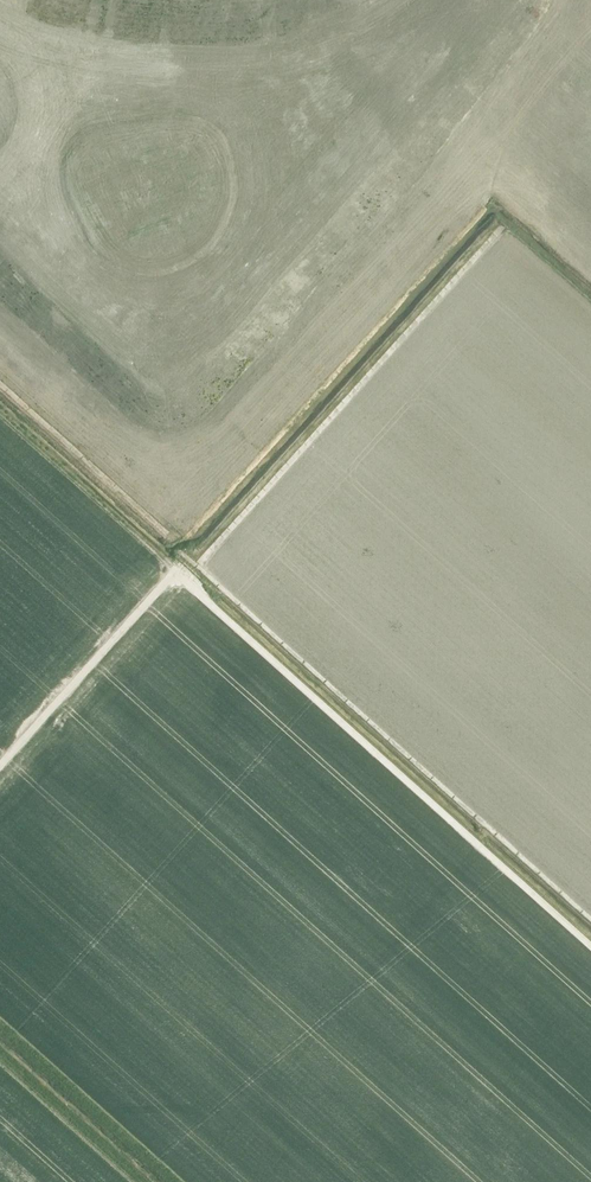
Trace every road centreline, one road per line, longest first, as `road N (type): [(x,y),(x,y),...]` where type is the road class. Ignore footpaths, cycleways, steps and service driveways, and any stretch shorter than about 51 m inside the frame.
road 1 (track): [(0,235),(43,285),(106,318),(169,314),(232,275),(296,135),(339,78),(401,36),(460,22),(540,39),(590,72)]
road 2 (track): [(0,765),(175,572),(183,579),(503,227)]
road 3 (track): [(590,919),(182,553)]
road 4 (track): [(183,579),(590,946)]

